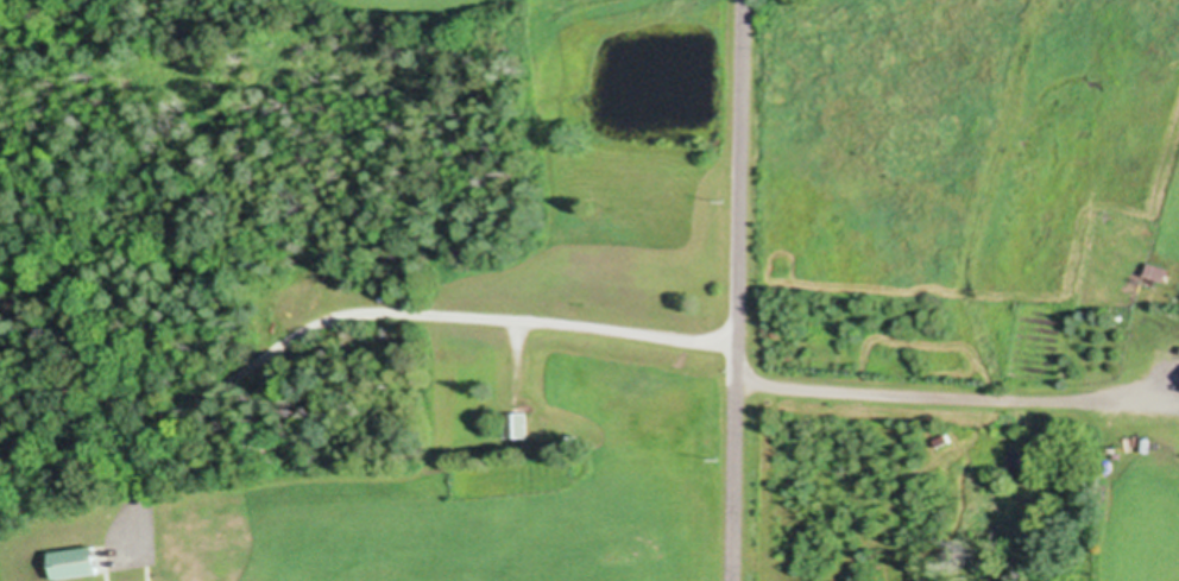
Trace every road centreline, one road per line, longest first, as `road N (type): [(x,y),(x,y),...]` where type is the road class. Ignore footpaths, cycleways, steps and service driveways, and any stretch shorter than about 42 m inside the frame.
road 1 (residential): [(732,580),(744,0)]

